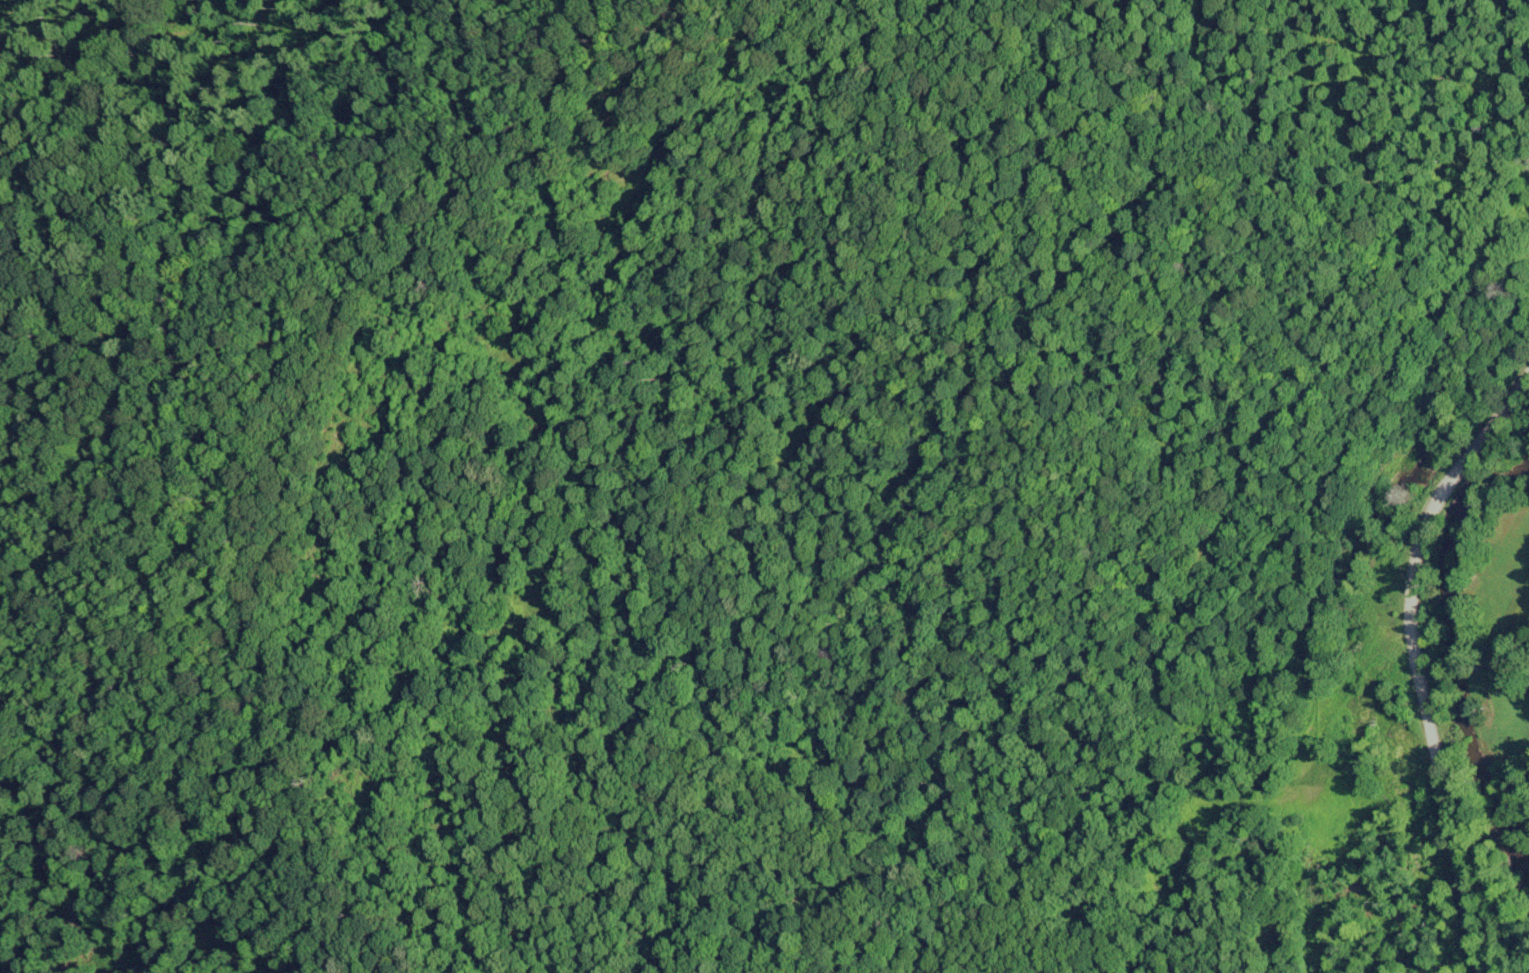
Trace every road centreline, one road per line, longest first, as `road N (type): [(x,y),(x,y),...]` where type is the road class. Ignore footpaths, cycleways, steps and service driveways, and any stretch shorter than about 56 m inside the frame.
road 1 (residential): [(1476,972),(1416,653),(1412,590),(1432,503),(1528,365)]

